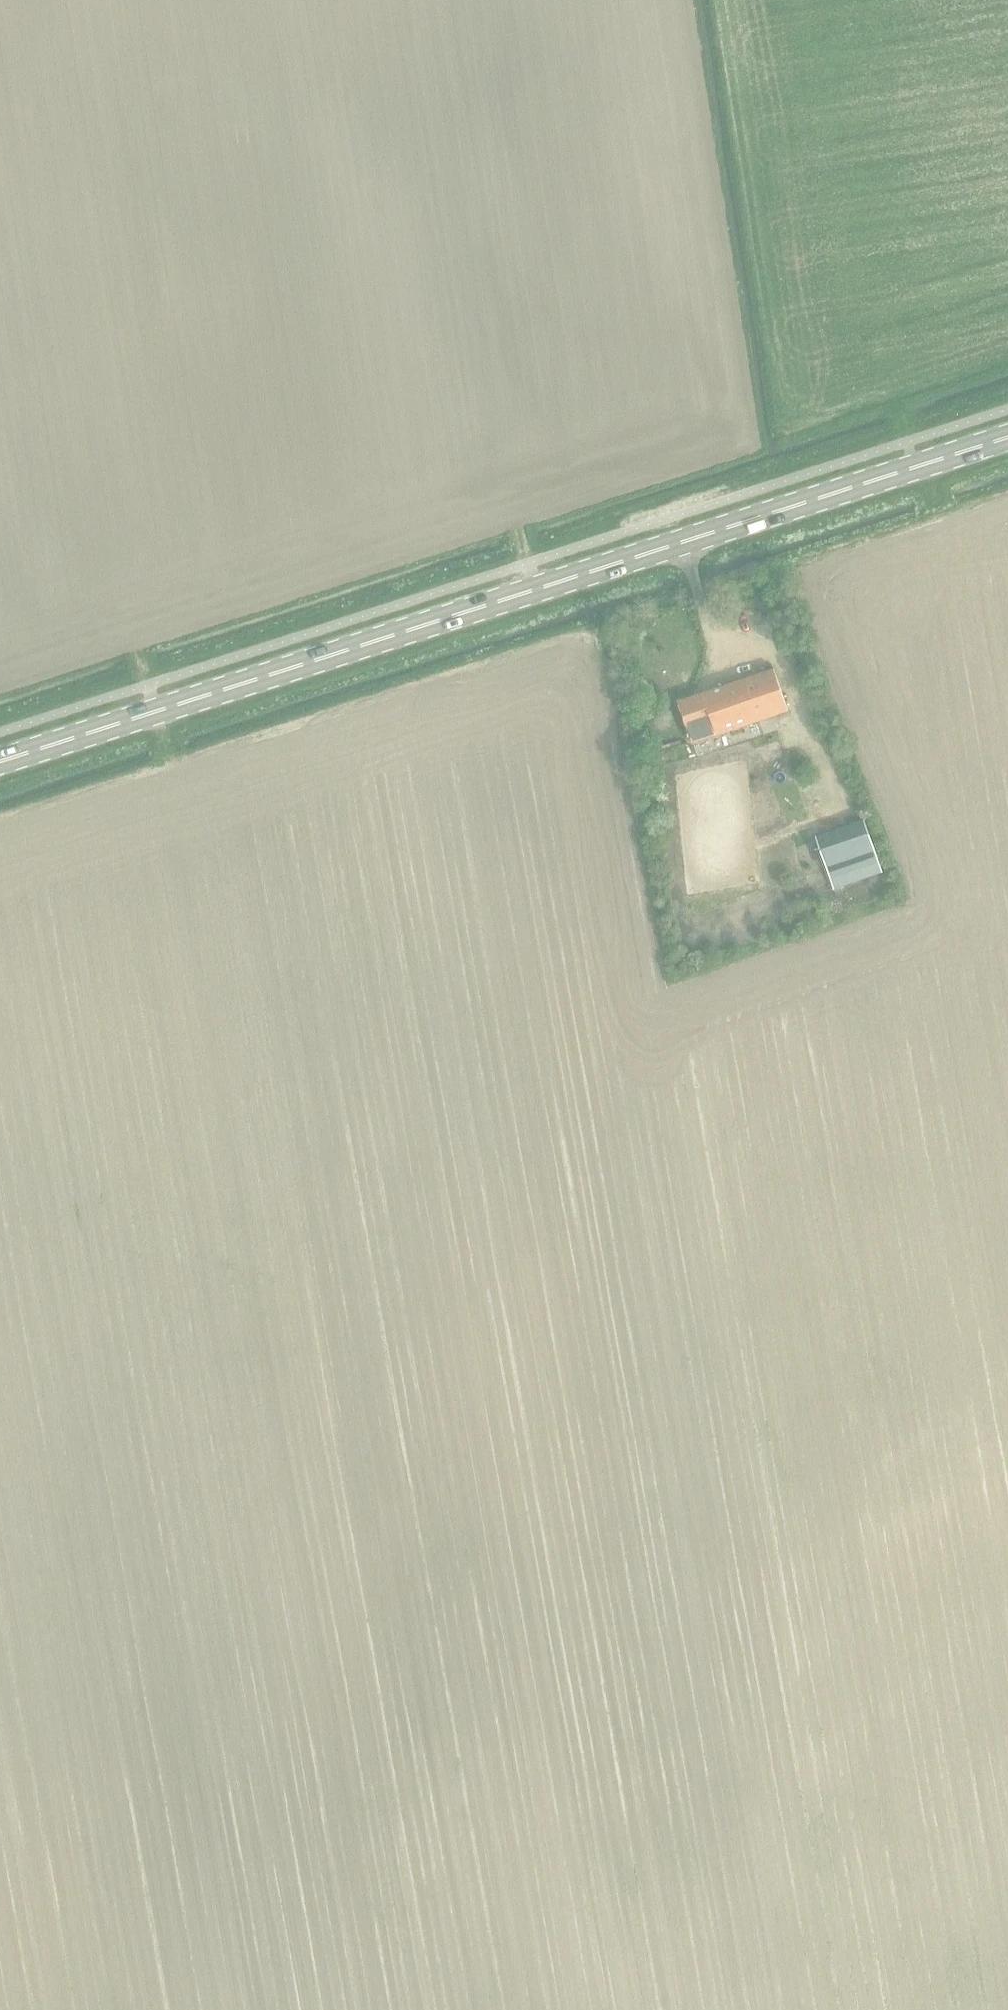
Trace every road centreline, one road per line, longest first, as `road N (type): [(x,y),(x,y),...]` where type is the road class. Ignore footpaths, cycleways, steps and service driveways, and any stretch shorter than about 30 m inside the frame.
road 1 (primary): [(0,760),(1007,436)]

